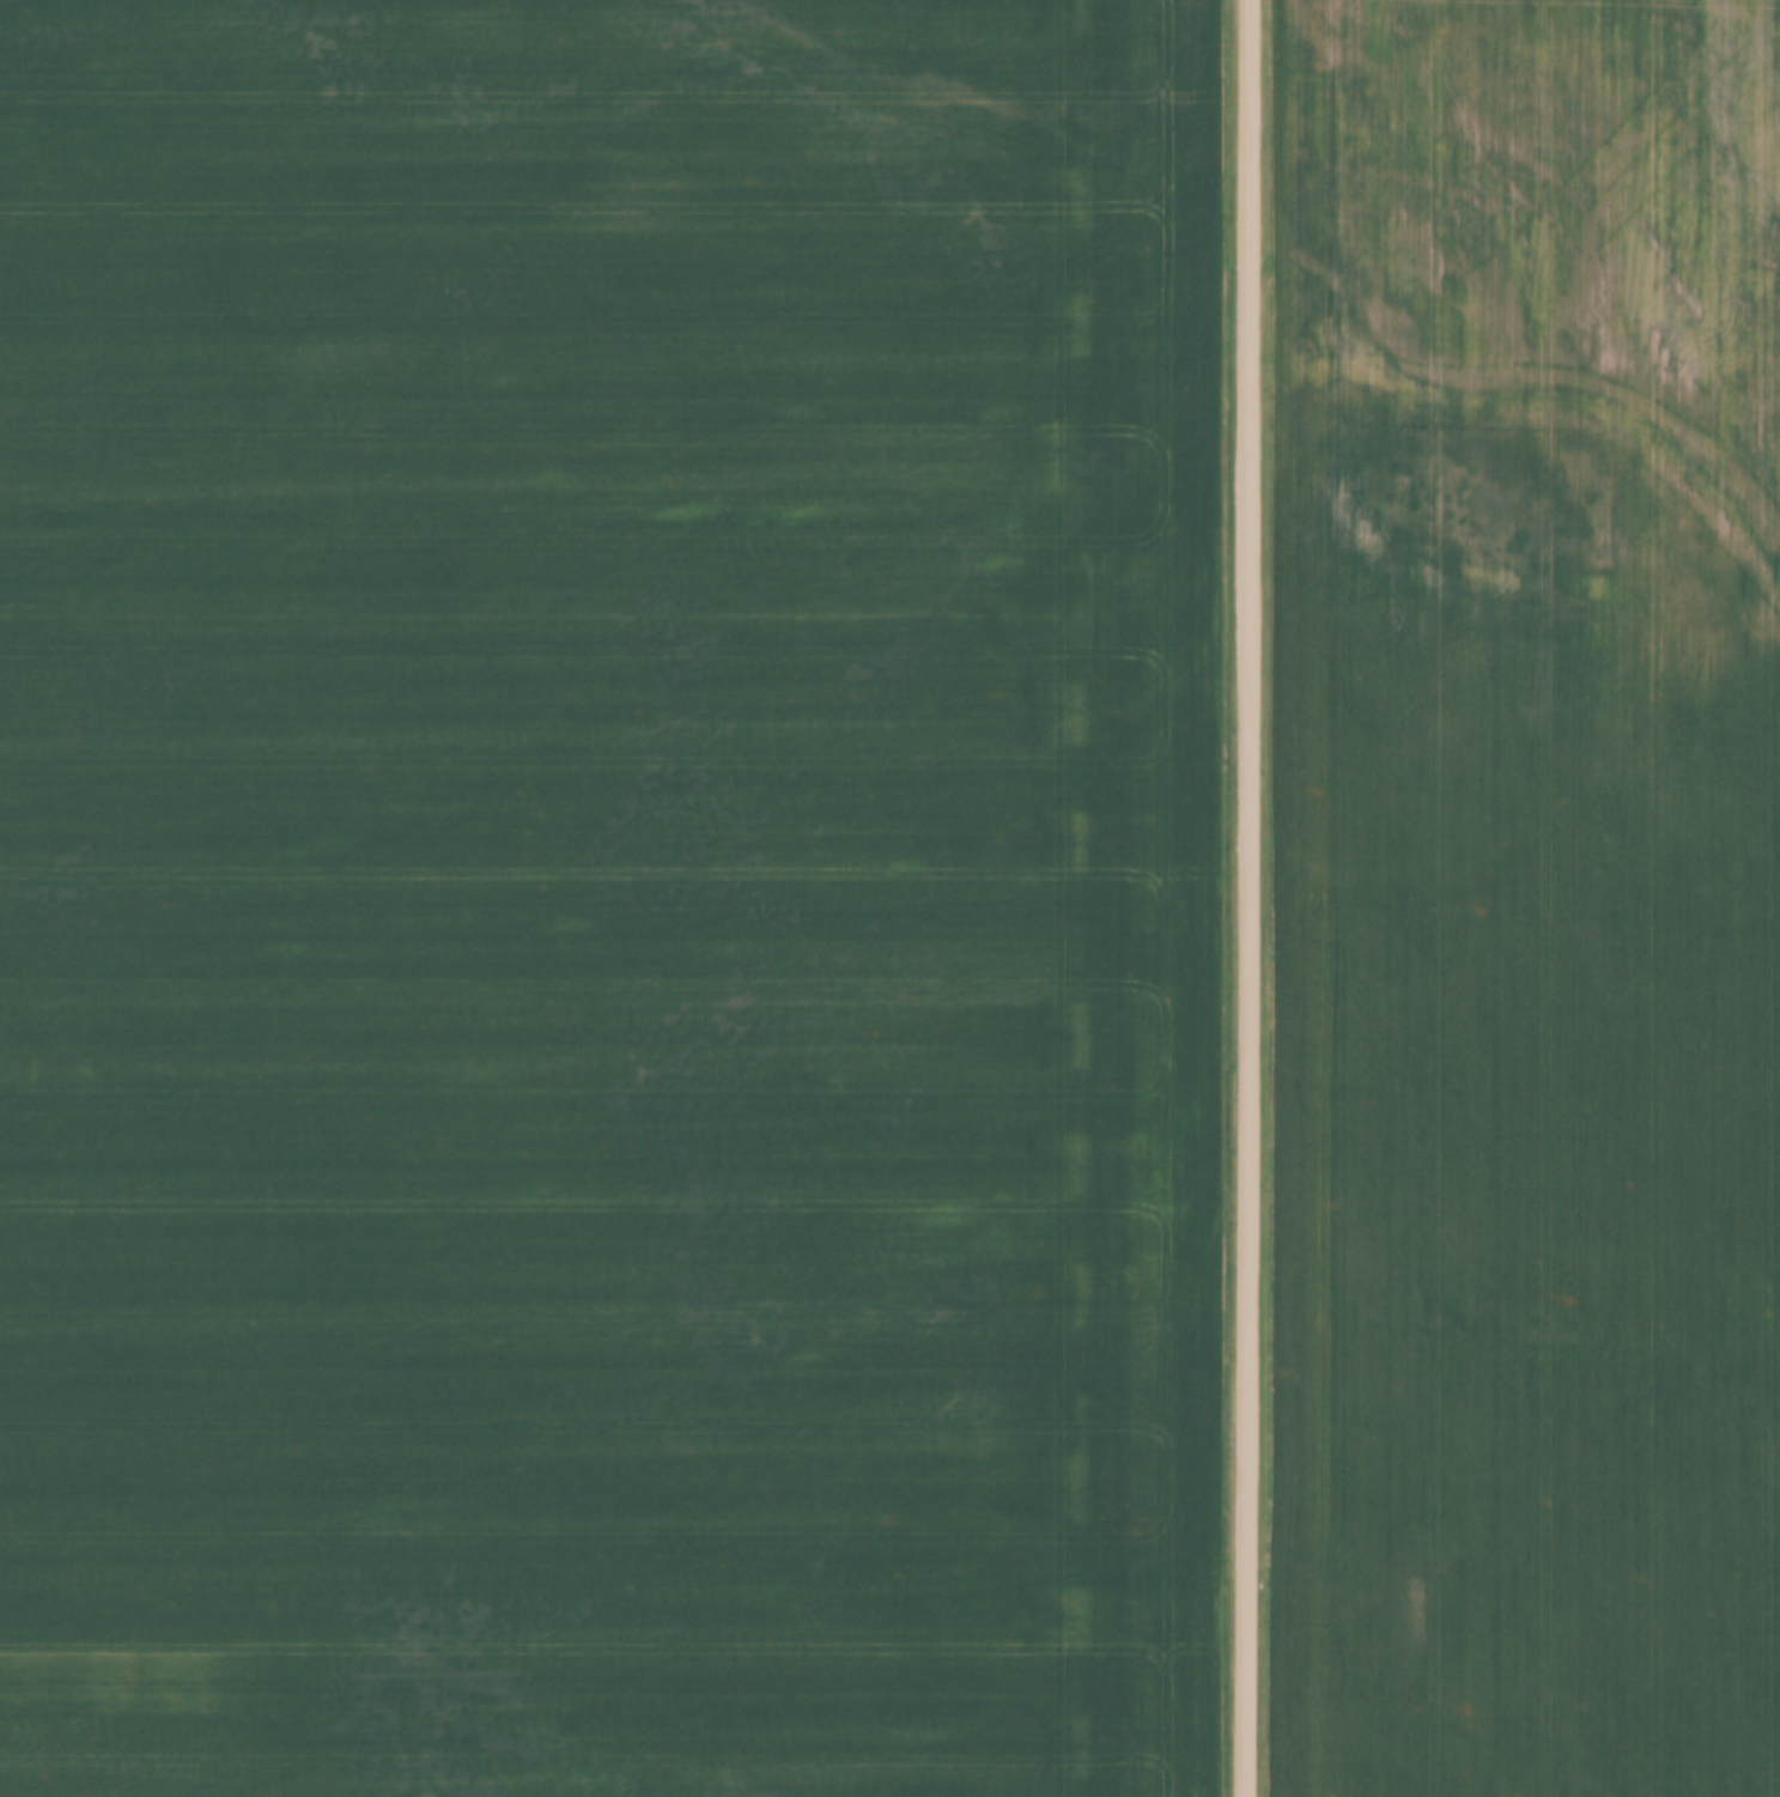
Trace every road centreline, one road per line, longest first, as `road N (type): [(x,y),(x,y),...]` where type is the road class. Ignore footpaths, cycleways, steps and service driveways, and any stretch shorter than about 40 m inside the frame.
road 1 (residential): [(1252,1796),(1256,0)]

